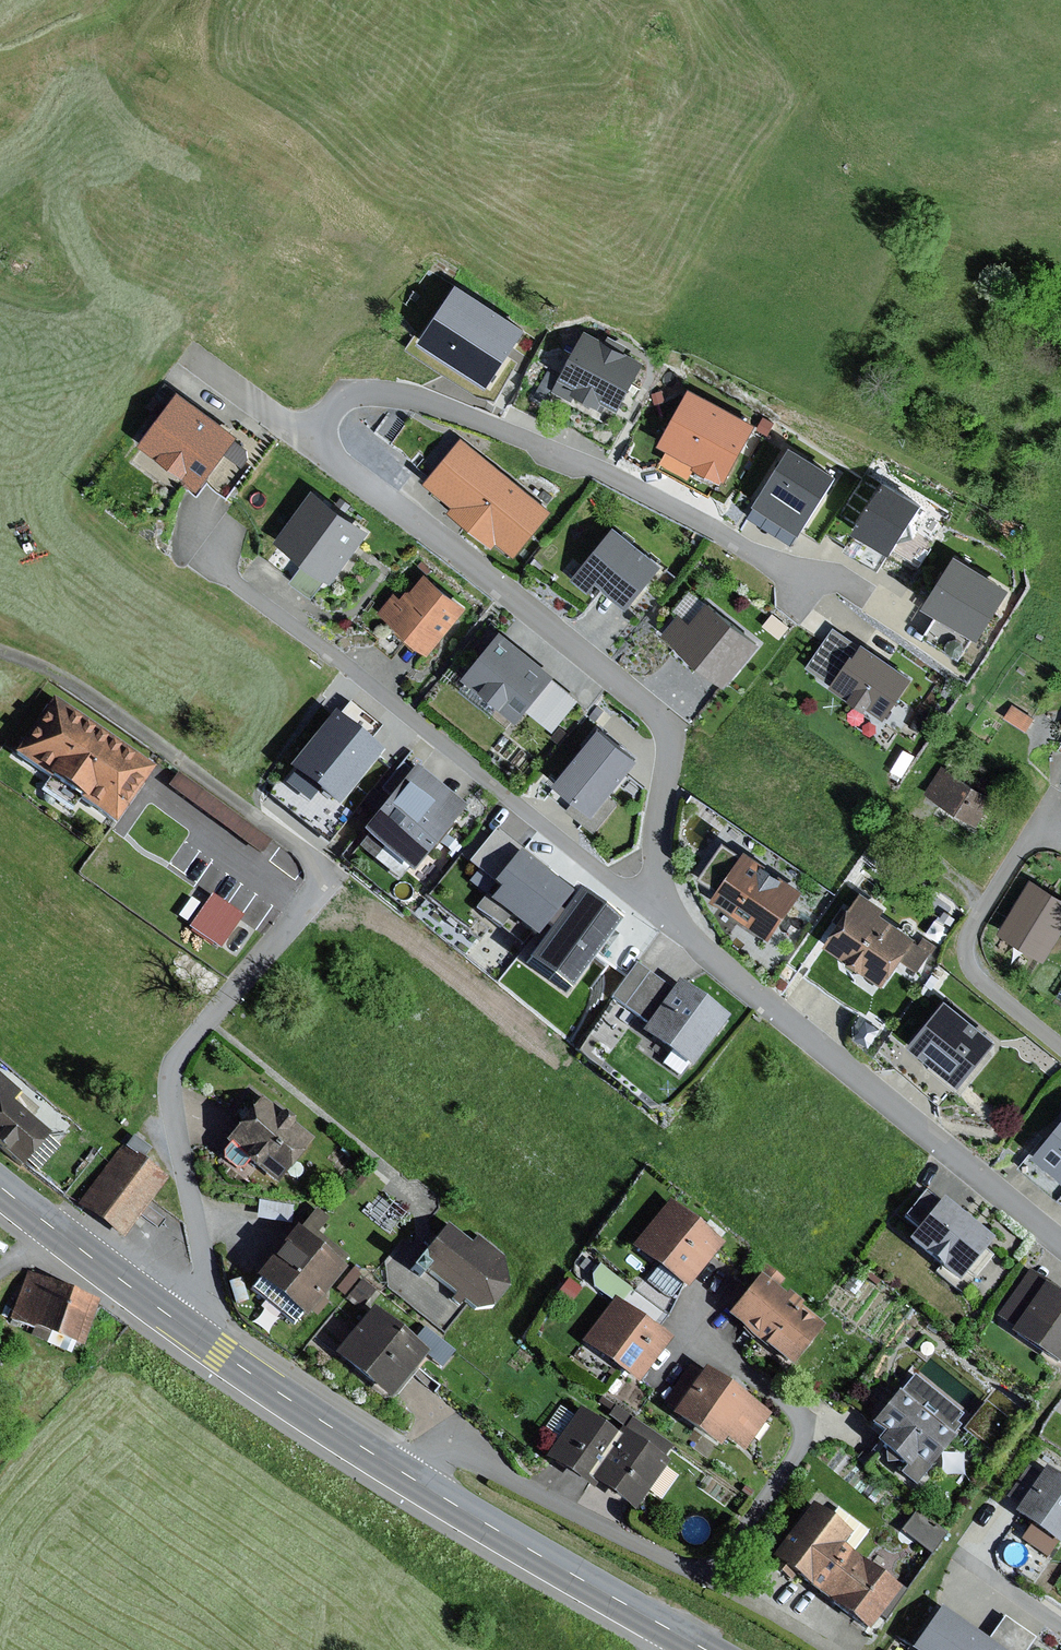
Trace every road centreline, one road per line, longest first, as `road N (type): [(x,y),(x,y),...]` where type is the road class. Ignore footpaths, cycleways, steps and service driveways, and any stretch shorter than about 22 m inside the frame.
road 1 (residential): [(413,1479),(435,1453),(450,1450),(693,1570),(716,1566),(802,1446),(805,1425),(797,1407),(686,1334)]
road 2 (residential): [(311,443),(662,713),(674,735),(656,855),(659,911)]
road 3 (residential): [(816,586),(612,474),(444,407),(347,398),(311,443)]
road 4 (residential): [(659,911),(209,565)]
road 5 (residential): [(1060,1240),(659,911)]
road 6 (residential): [(328,874),(170,1075),(208,1281),(183,1324)]
road 7 (primary): [(707,1649),(413,1479)]
road 8 (residential): [(1053,797),(968,934),(966,959),(1060,1044)]
road 9 (primary): [(413,1479),(183,1324)]
road 10 (primary): [(183,1324),(0,1184)]
road 11 (residential): [(200,357),(311,443)]

